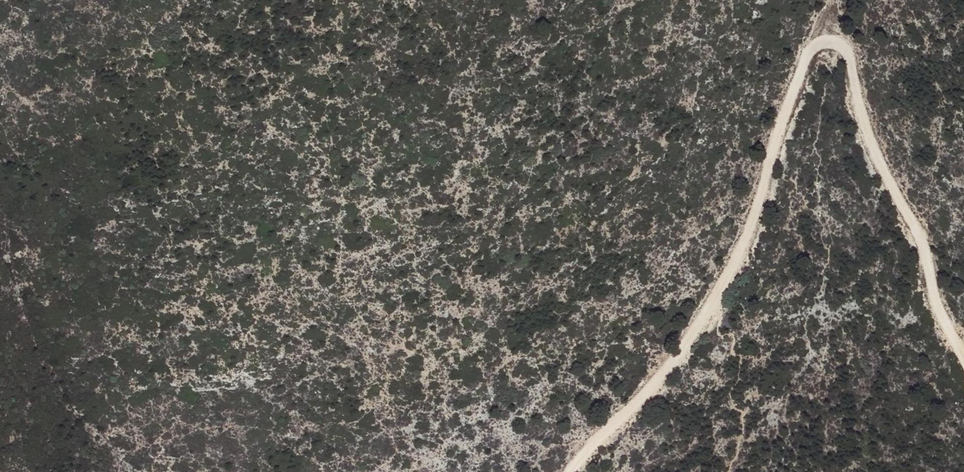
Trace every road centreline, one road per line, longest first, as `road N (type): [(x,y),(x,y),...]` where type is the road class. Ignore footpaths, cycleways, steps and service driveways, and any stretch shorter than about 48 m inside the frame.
road 1 (track): [(576,471),(645,398),(726,280),(758,209),(809,49),(844,45),(871,141),(918,235),(940,317),(963,358)]

